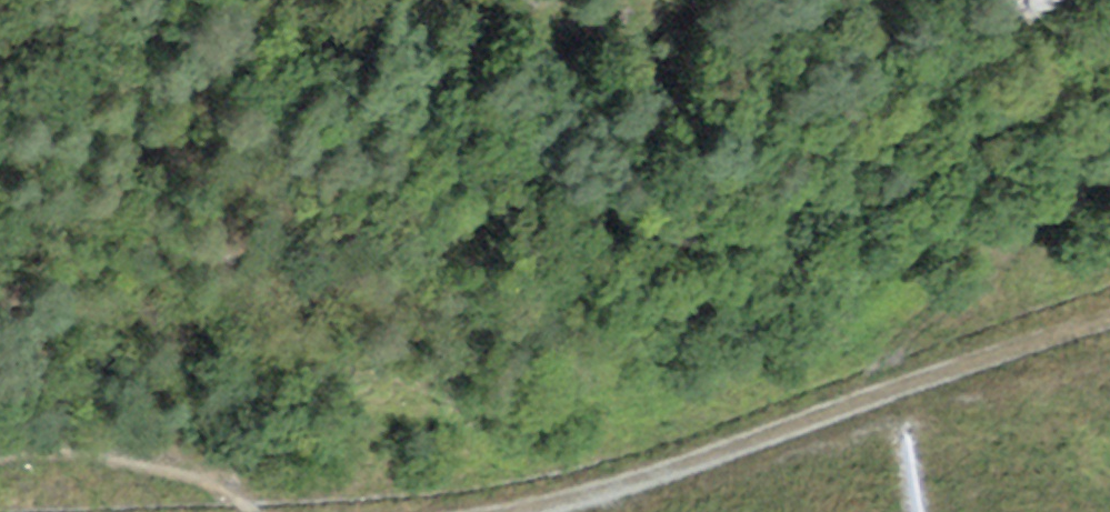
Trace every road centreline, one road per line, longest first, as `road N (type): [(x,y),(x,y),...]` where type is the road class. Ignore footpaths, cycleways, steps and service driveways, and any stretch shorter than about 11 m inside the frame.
road 1 (track): [(1109,319),(889,385),(658,473),(481,511)]
road 2 (primary): [(965,511),(1109,482)]

